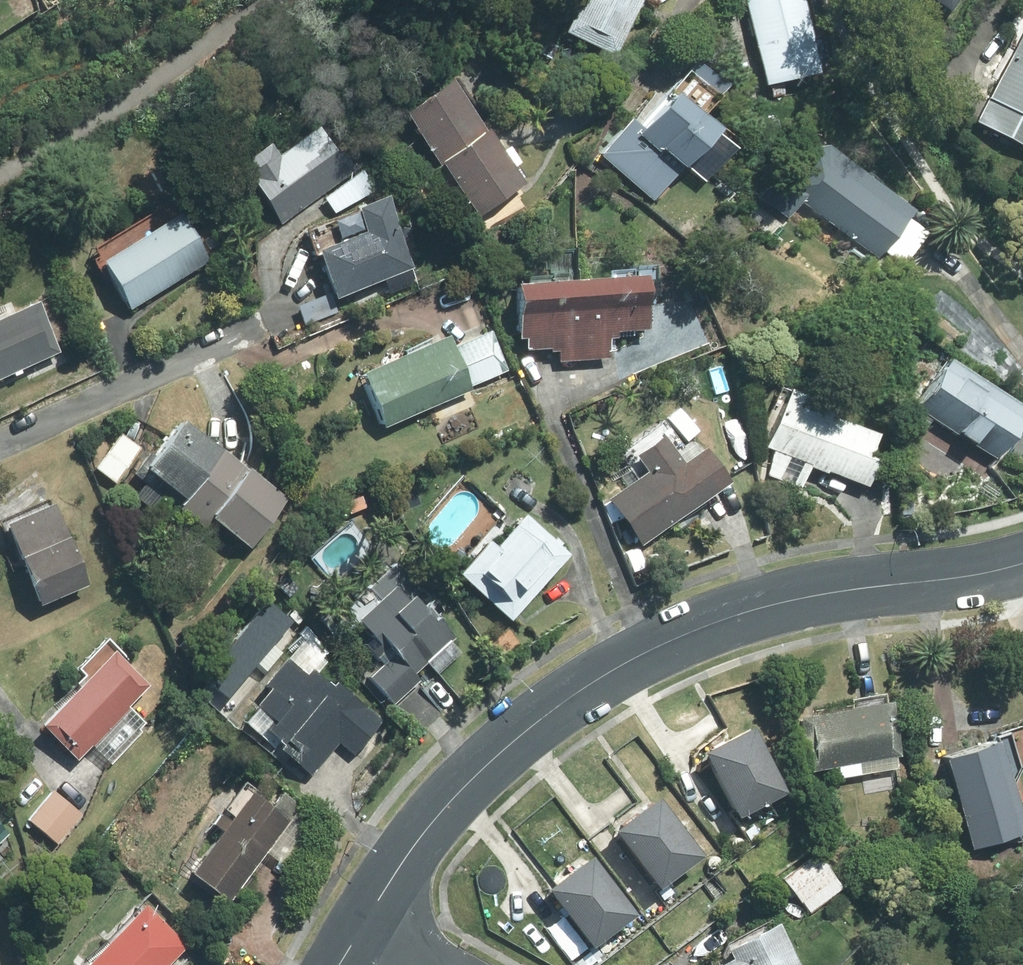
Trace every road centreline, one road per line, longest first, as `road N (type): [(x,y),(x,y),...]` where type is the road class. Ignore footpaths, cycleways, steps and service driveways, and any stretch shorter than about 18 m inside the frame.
road 1 (tertiary): [(370,919),(440,807),(569,697),(657,646),(812,597),(991,573),(1022,561)]

